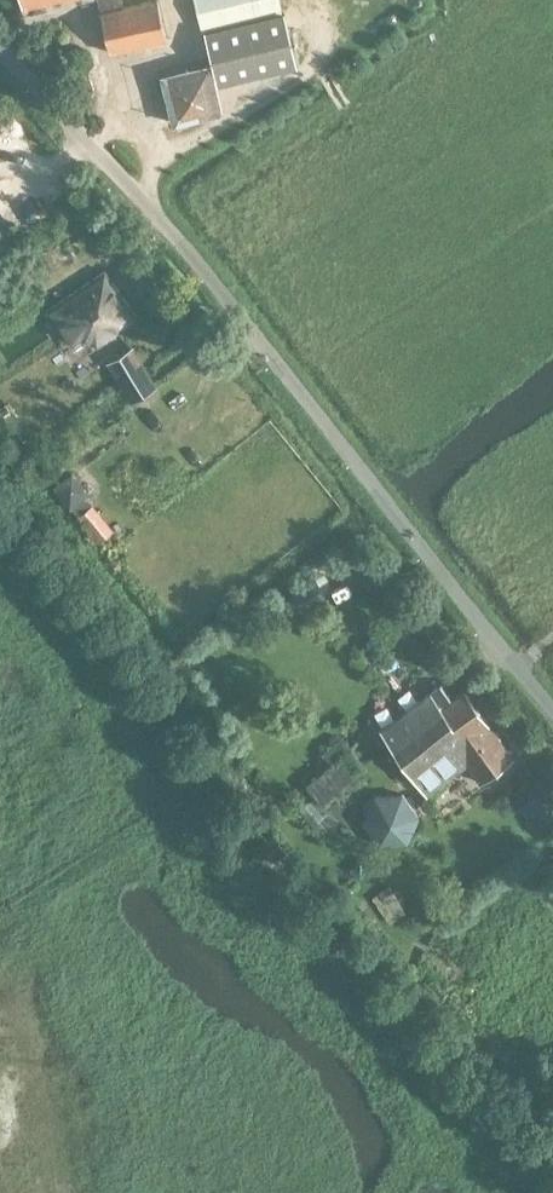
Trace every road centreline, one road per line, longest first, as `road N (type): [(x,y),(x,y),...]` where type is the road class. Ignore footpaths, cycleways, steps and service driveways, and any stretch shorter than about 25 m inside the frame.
road 1 (unclassified): [(0,50),(129,180),(552,709)]

